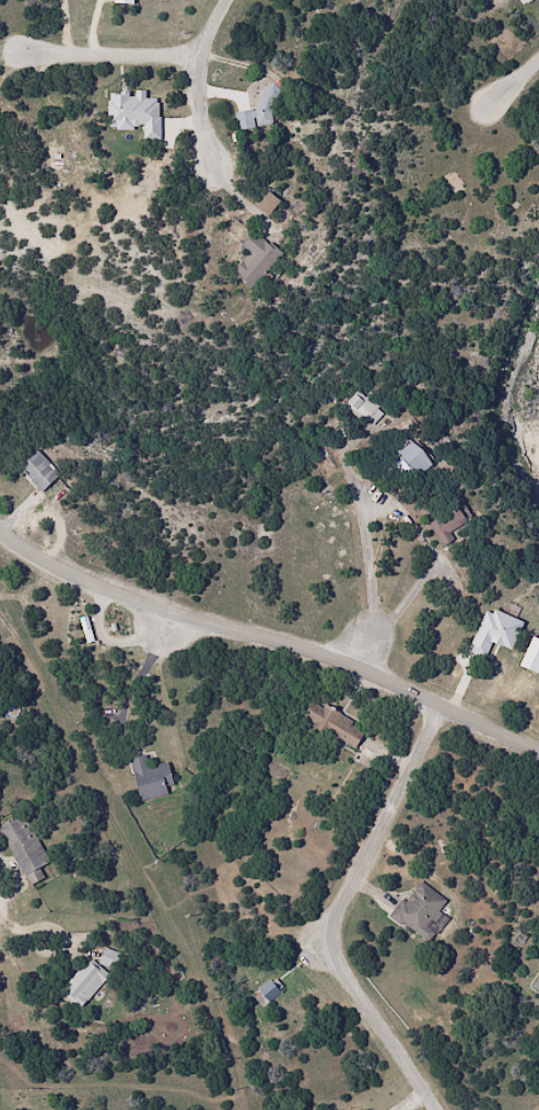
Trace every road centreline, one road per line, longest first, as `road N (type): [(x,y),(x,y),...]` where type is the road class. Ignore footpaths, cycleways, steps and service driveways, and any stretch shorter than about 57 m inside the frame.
road 1 (residential): [(538,748),(377,680),(74,580),(0,525)]
road 2 (residential): [(432,1109),(350,989),(335,918),(336,897),(446,711)]
road 3 (residential): [(206,55),(12,51)]
road 4 (residential): [(223,180),(202,82),(210,39),(230,0)]

